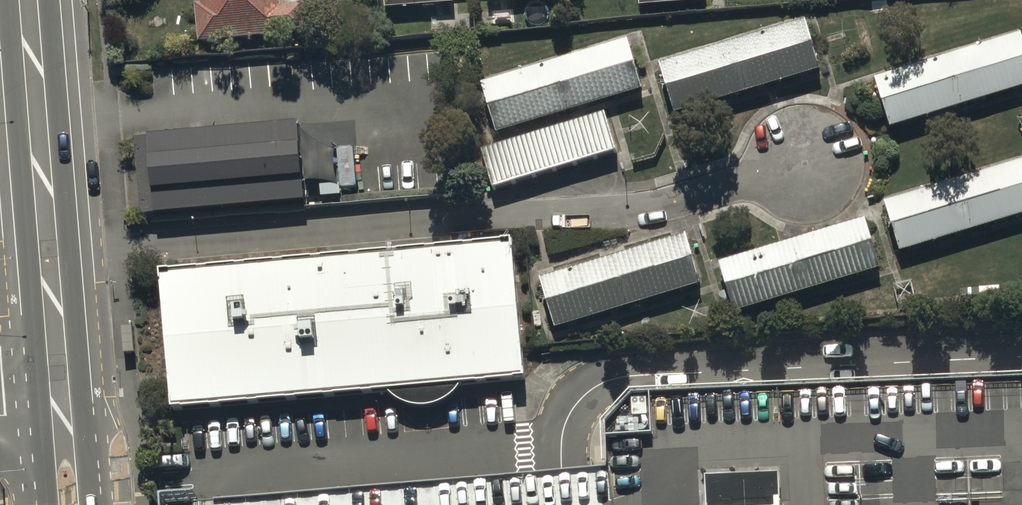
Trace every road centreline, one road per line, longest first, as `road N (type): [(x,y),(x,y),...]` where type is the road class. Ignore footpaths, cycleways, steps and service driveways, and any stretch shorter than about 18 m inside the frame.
road 1 (residential): [(804,160),(649,208),(48,254)]
road 2 (secondary): [(48,254),(28,0)]
road 3 (secondary): [(61,414),(48,254)]

